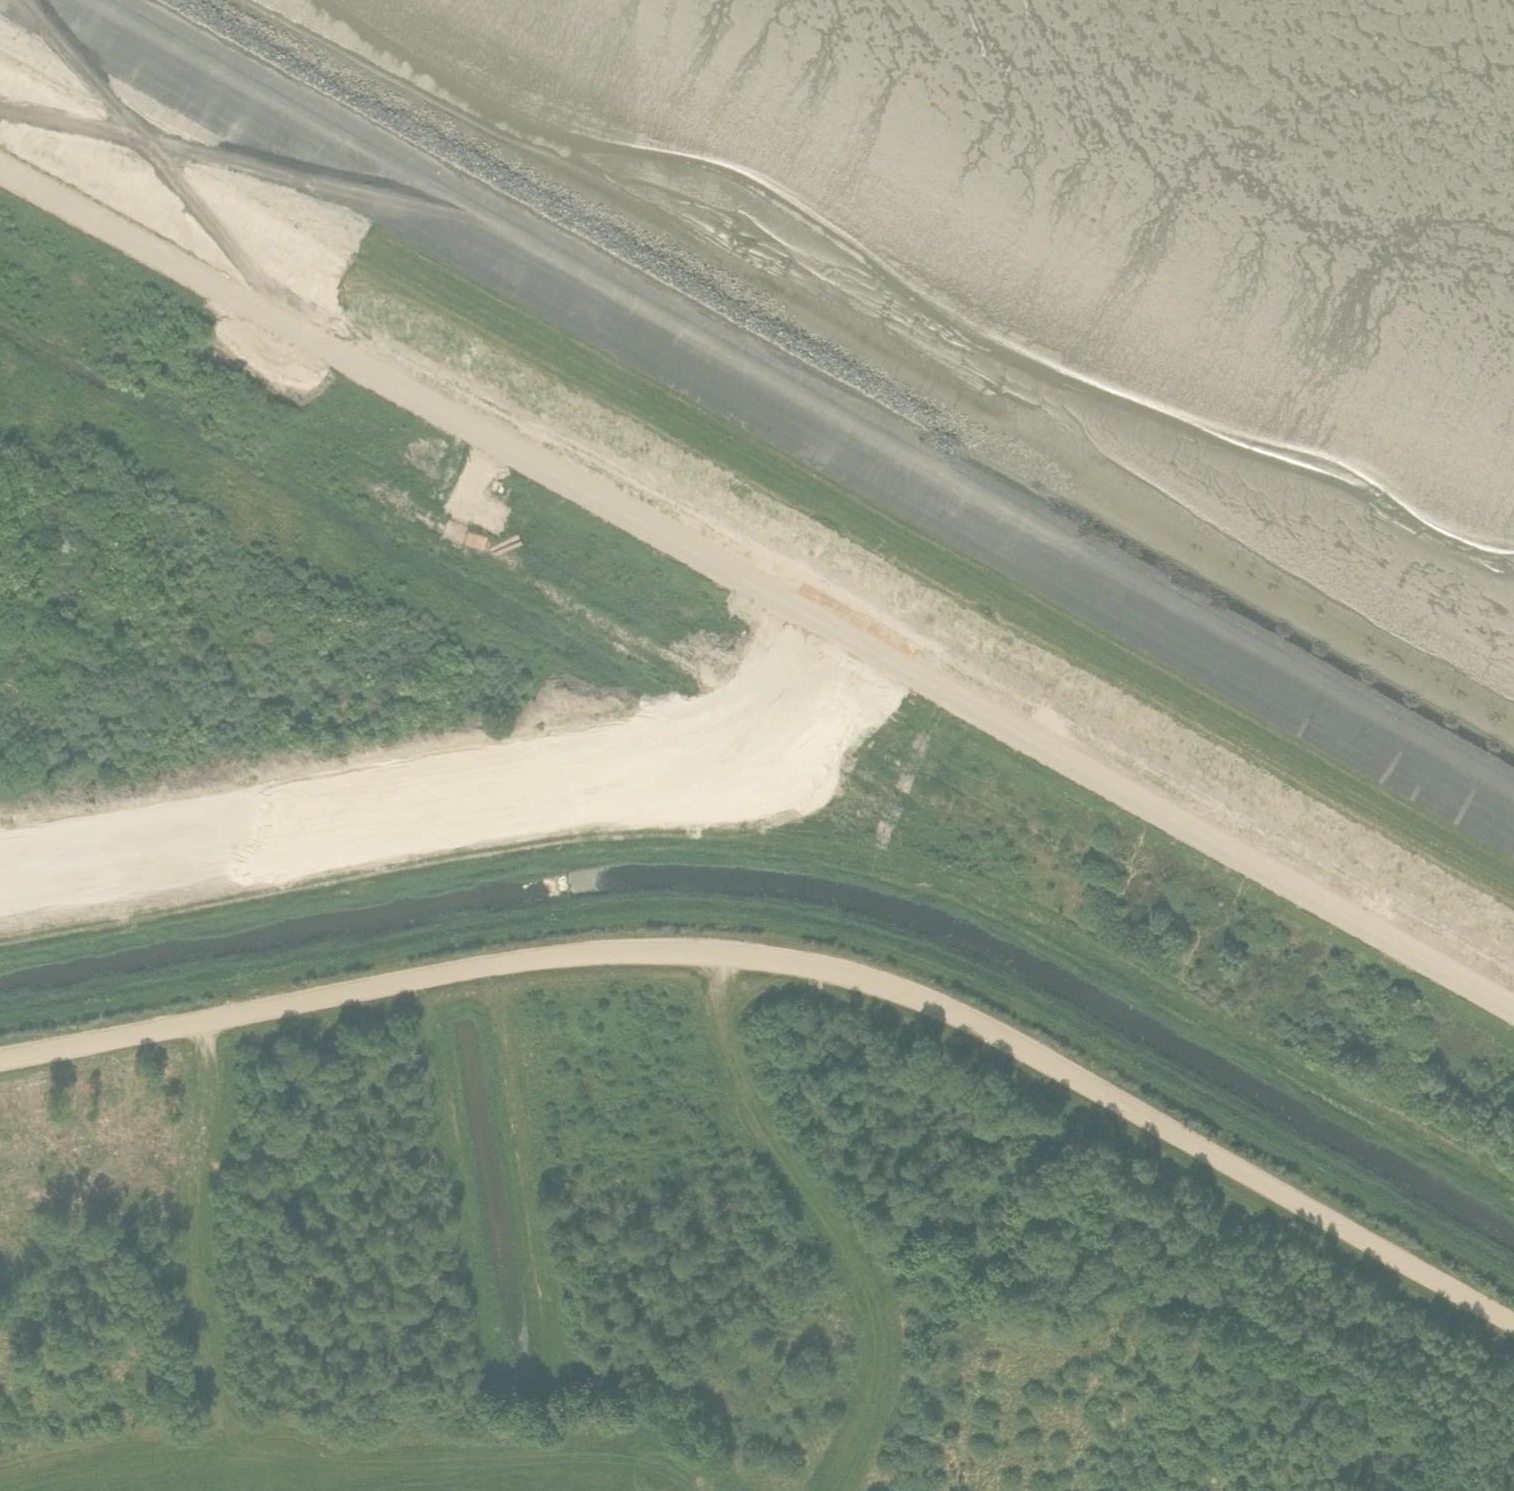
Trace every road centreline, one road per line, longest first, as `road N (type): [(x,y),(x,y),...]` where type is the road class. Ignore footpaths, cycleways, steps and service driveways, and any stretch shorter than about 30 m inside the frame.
road 1 (track): [(1513,788),(100,0)]
road 2 (track): [(1513,1322),(1059,1065),(909,991),(812,964),(724,953),(525,956),(0,1056)]

